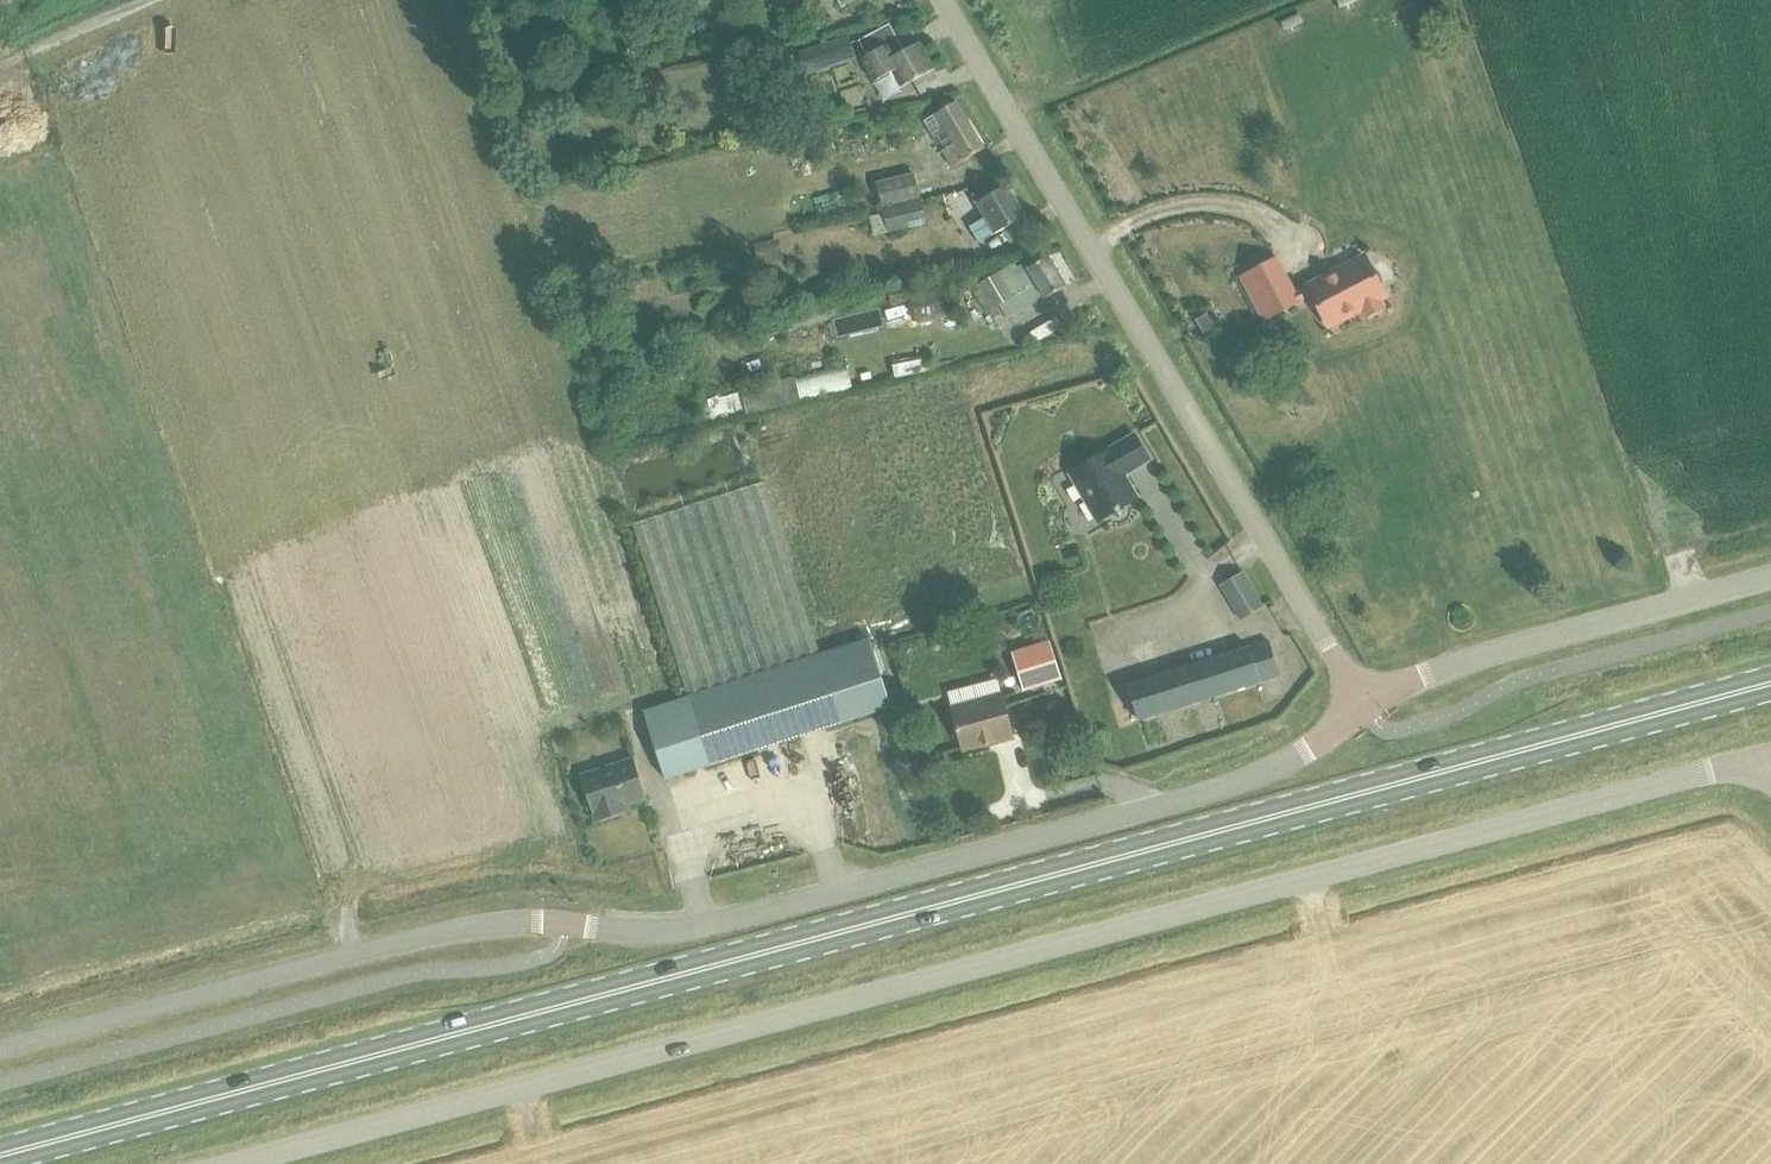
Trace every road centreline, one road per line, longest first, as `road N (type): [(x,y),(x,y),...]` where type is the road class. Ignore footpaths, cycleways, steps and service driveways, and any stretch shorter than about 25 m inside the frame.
road 1 (primary): [(0,1155),(1770,682)]
road 2 (unclassified): [(240,1163),(1770,753)]
road 3 (unclassified): [(1367,704),(1310,748),(1231,790),(692,932),(513,921),(470,928),(0,1050)]
road 4 (unclassified): [(1367,704),(943,0)]
road 5 (unclassified): [(1770,581),(1422,675),(1367,704)]
road 6 (unclassified): [(35,55),(154,0)]

